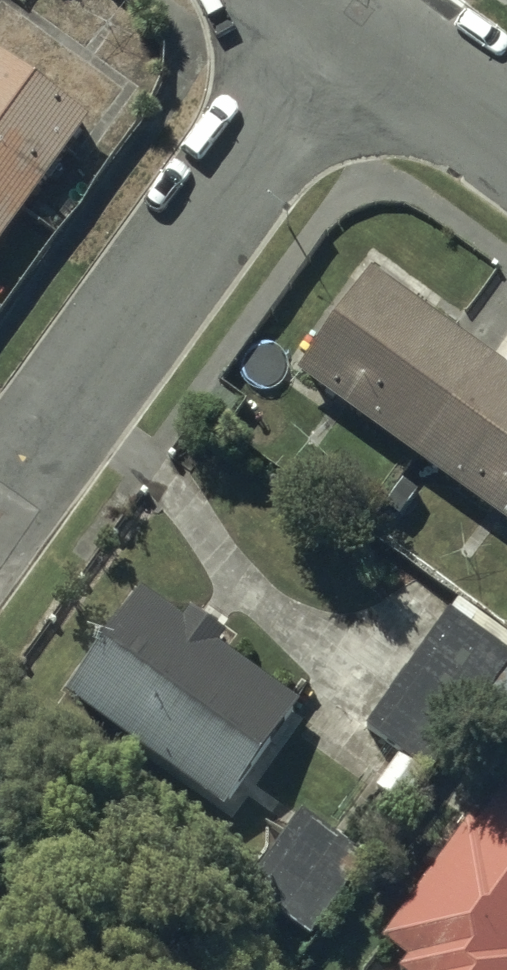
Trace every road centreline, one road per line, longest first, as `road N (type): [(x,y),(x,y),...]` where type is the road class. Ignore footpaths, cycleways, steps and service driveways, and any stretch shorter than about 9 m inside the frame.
road 1 (residential): [(354,8),(0,501)]
road 2 (residential): [(354,8),(506,119)]

